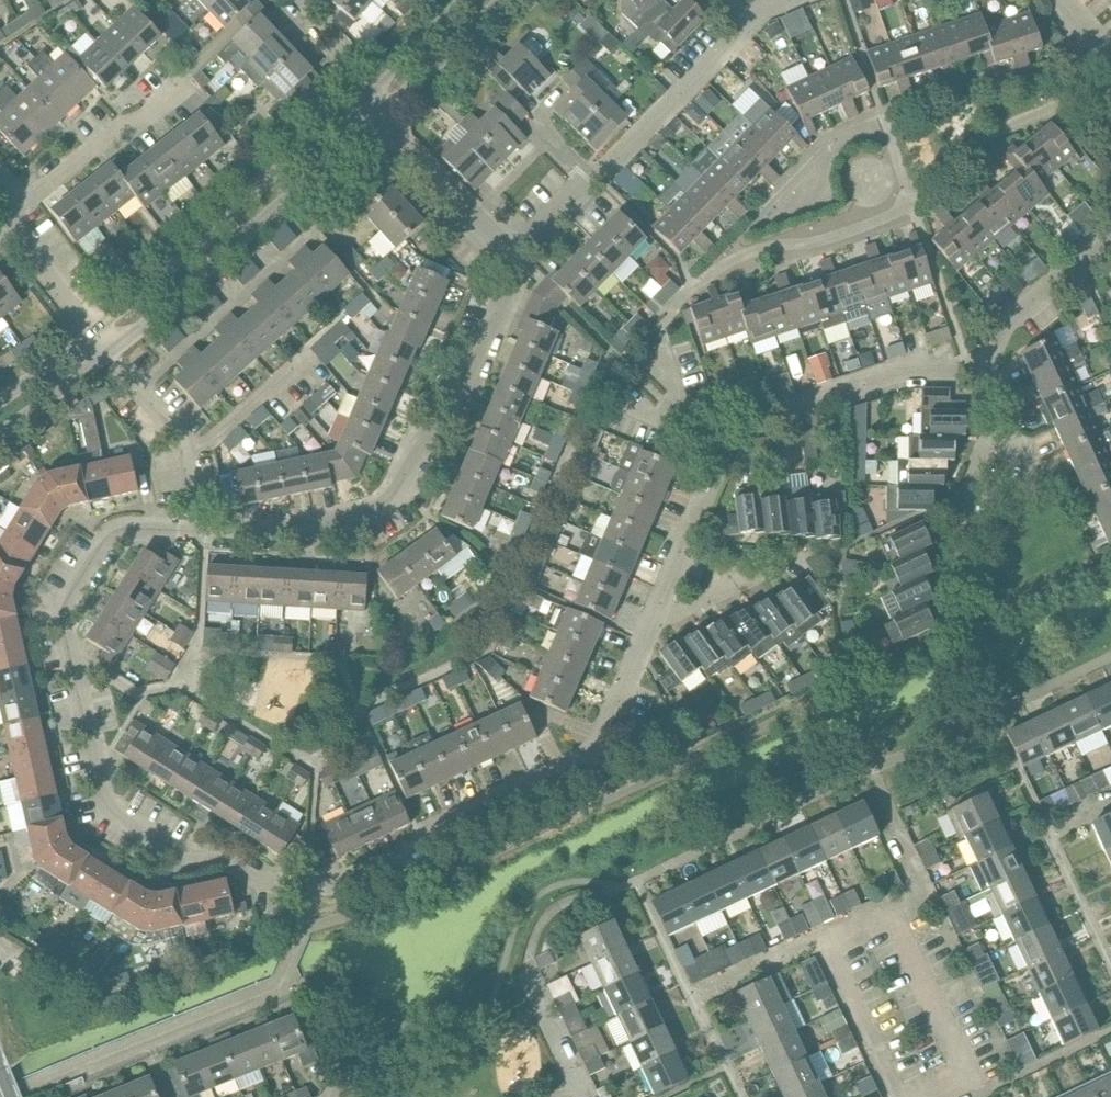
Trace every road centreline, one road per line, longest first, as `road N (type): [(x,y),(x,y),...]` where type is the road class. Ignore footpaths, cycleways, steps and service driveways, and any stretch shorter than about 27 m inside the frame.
road 1 (residential): [(652,623),(592,756),(448,818),(423,847),(350,883),(268,885),(218,856),(177,853),(108,807),(64,628),(66,601),(113,533),(198,530)]
road 2 (residential): [(580,1096),(523,980),(550,911),(576,897),(598,897),(1110,662)]
road 3 (residential): [(198,530),(306,529),(386,507),(420,444),(450,419),(520,260)]
road 4 (residential): [(110,353),(376,121)]
road 5 (residential): [(354,102),(92,332)]
road 6 (residential): [(747,21),(520,260)]
road 7 (residential): [(724,459),(756,415),(911,370),(982,371)]
road 8 (residential): [(949,585),(949,526),(995,425),(982,371)]
road 9 (residential): [(22,203),(189,73)]
road 10 (residential): [(520,260),(376,121)]
road 11 (residential): [(198,530),(180,433),(122,365)]
road 12 (residential): [(982,371),(1020,309),(1110,237)]
road 13 (residential): [(724,459),(652,623)]
road 14 (residential): [(376,121),(501,0)]
road 15 (residential): [(652,623),(797,561)]
road 16 (residential): [(465,0),(354,102)]
road 17 (residential): [(0,434),(110,353)]
road 18 (residential): [(92,332),(13,225)]

